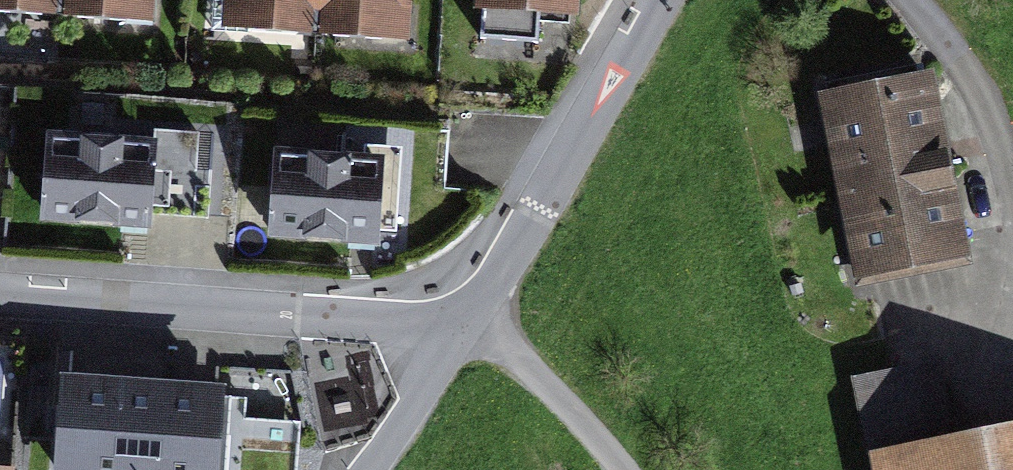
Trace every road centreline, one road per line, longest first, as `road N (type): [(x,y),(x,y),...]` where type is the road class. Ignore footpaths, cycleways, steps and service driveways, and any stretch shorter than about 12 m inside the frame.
road 1 (residential): [(472,336),(0,302)]
road 2 (residential): [(665,0),(555,215),(472,336)]
road 3 (track): [(472,336),(575,412),(617,469)]
road 4 (residential): [(472,336),(381,469)]

